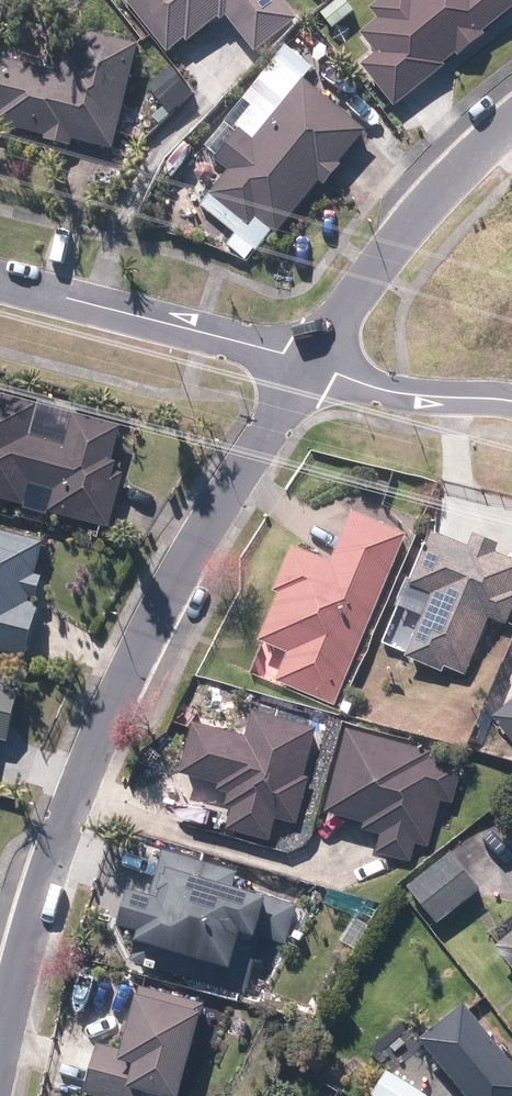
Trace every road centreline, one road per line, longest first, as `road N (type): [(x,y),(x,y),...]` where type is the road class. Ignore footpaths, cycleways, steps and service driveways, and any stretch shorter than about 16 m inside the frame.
road 1 (residential): [(307,363),(153,631),(69,816),(0,1069)]
road 2 (residential): [(0,283),(307,363)]
road 3 (residential): [(511,124),(404,235),(307,363)]
road 4 (residential): [(511,400),(374,388),(307,363)]

